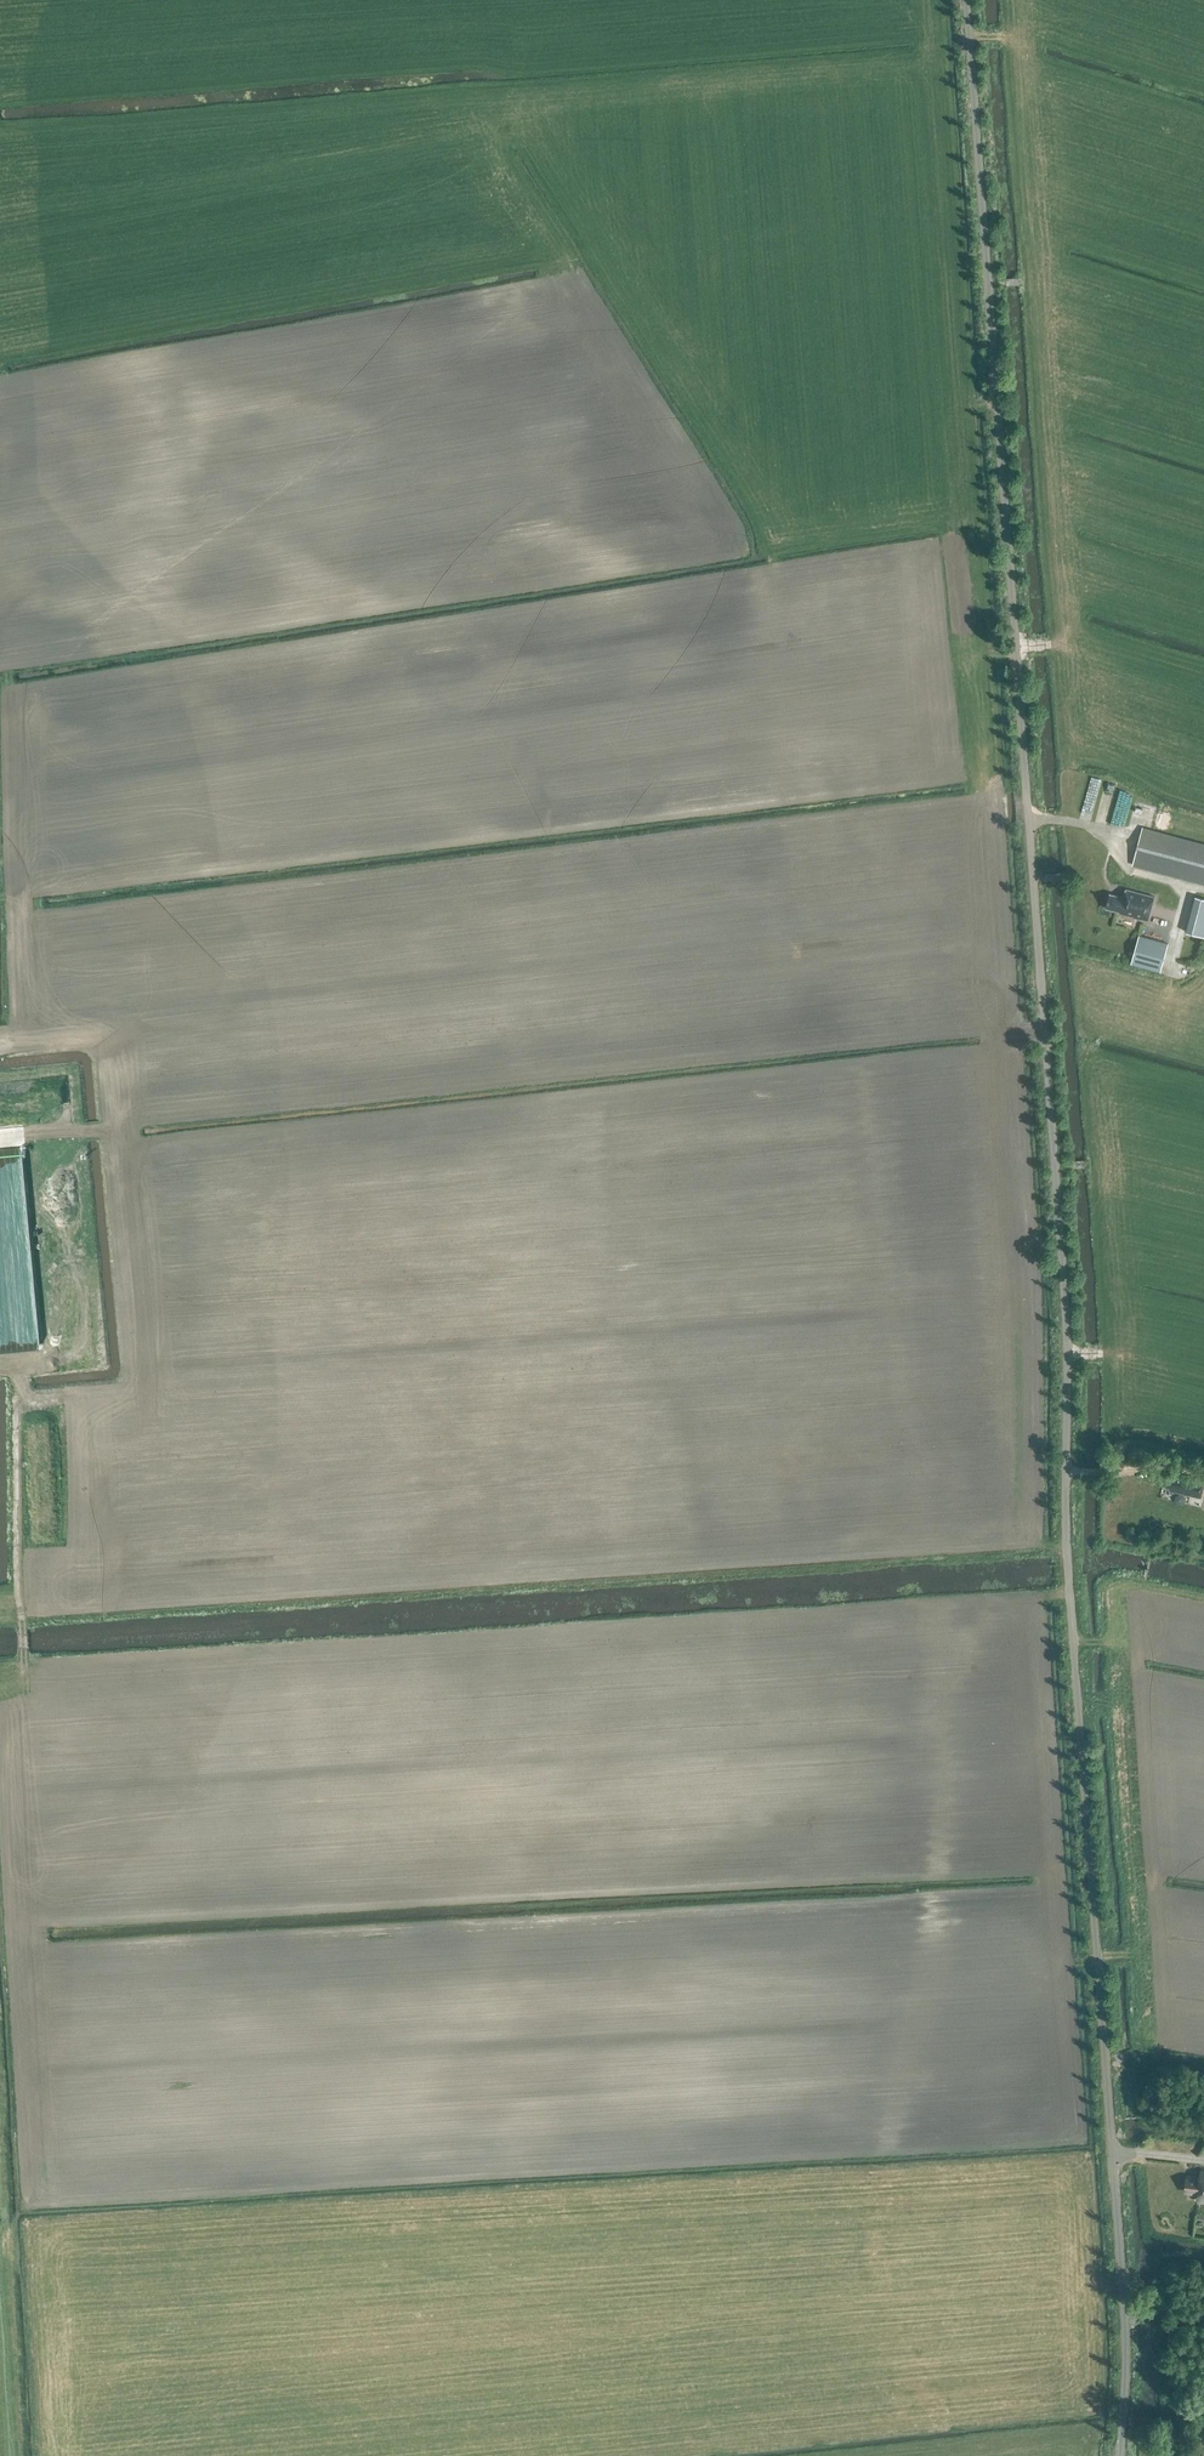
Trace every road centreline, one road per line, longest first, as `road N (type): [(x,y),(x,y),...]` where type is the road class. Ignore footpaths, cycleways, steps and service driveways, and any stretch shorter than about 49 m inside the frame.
road 1 (unclassified): [(1120,2455),(1123,2291),(1067,1556),(1064,1293),(966,0)]

